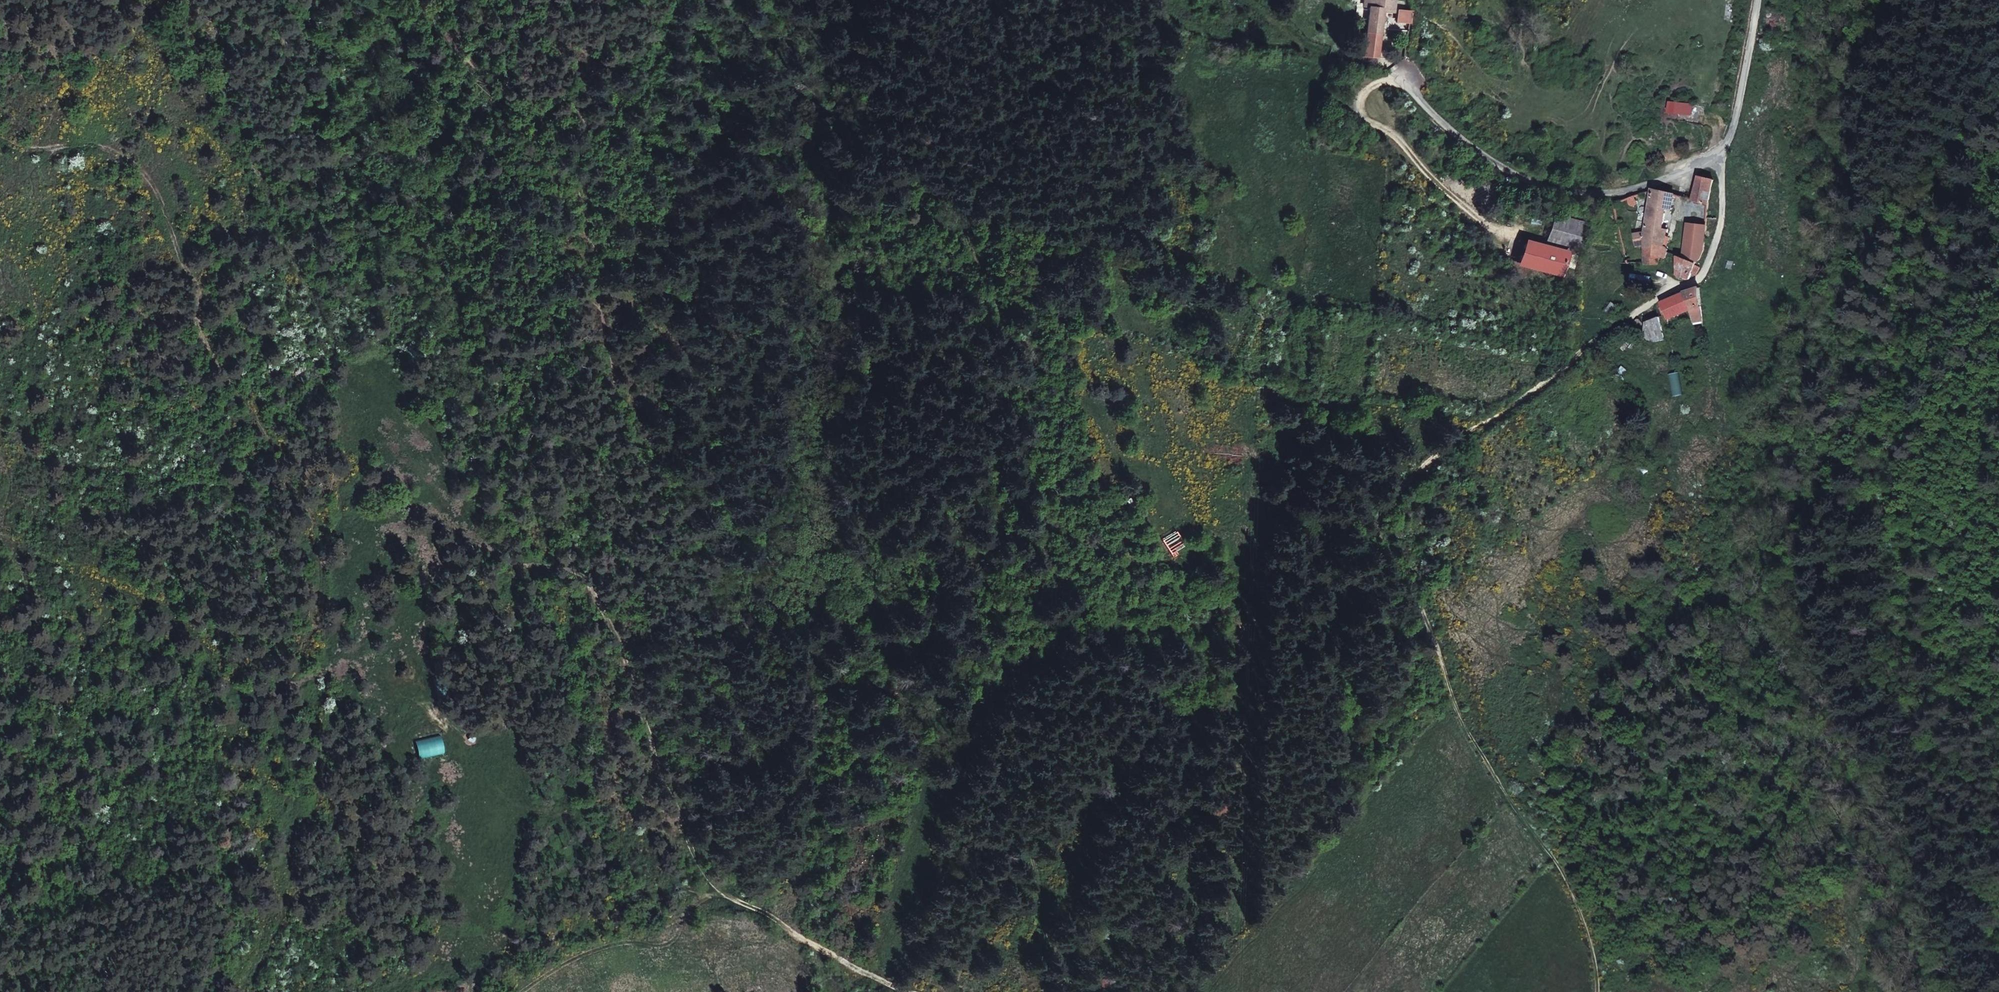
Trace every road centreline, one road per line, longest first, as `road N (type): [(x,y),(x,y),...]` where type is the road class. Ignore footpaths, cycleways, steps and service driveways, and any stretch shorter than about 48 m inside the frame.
road 1 (unclassified): [(1756,0),(1709,267),(1633,318)]

